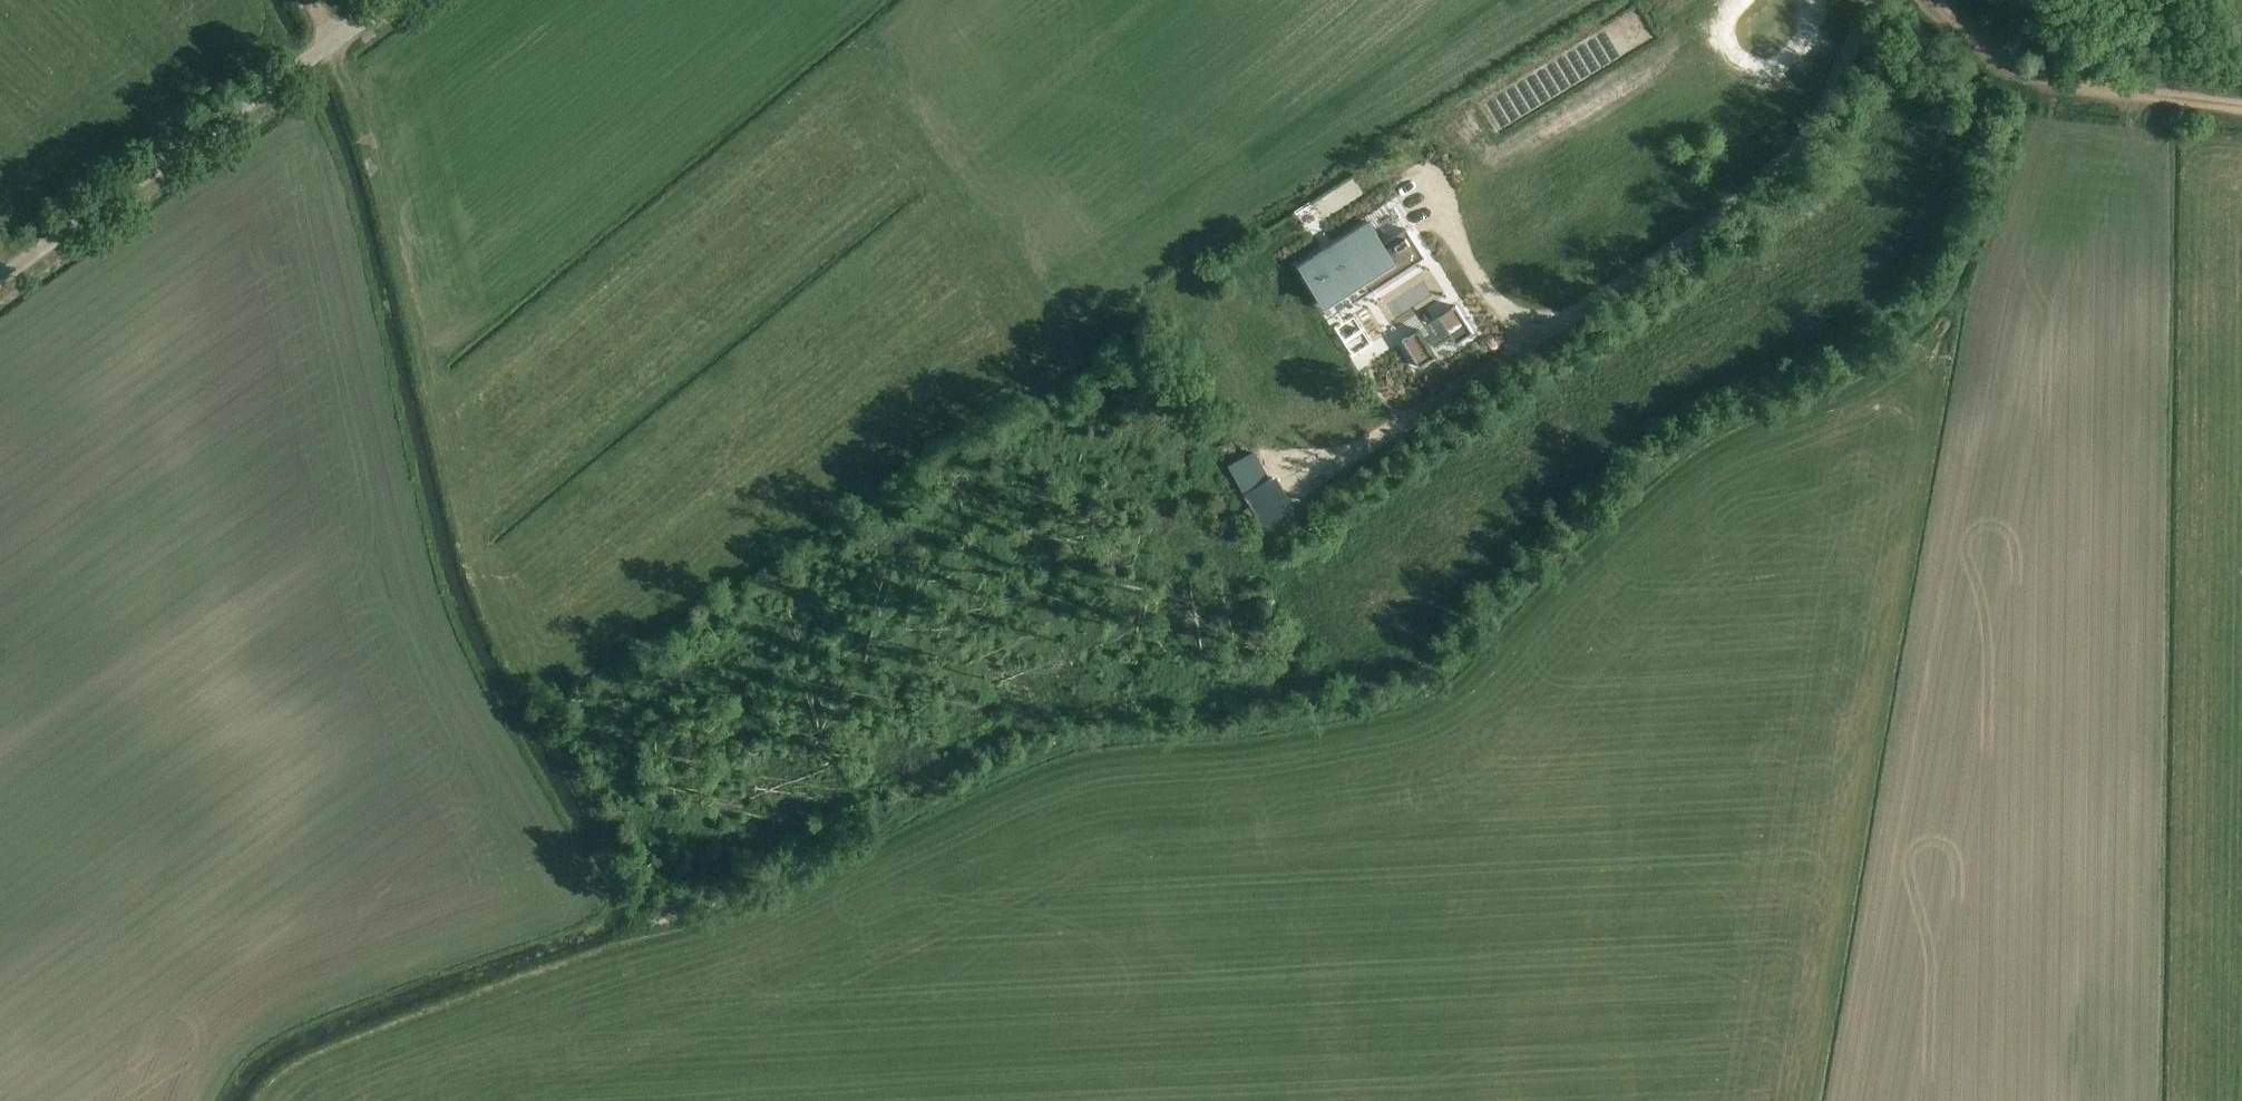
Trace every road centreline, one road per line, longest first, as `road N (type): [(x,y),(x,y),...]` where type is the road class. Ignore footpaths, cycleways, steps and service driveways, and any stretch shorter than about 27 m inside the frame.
road 1 (unclassified): [(0,280),(389,0)]
road 2 (track): [(2241,112),(2045,79),(1999,58),(1927,0)]

